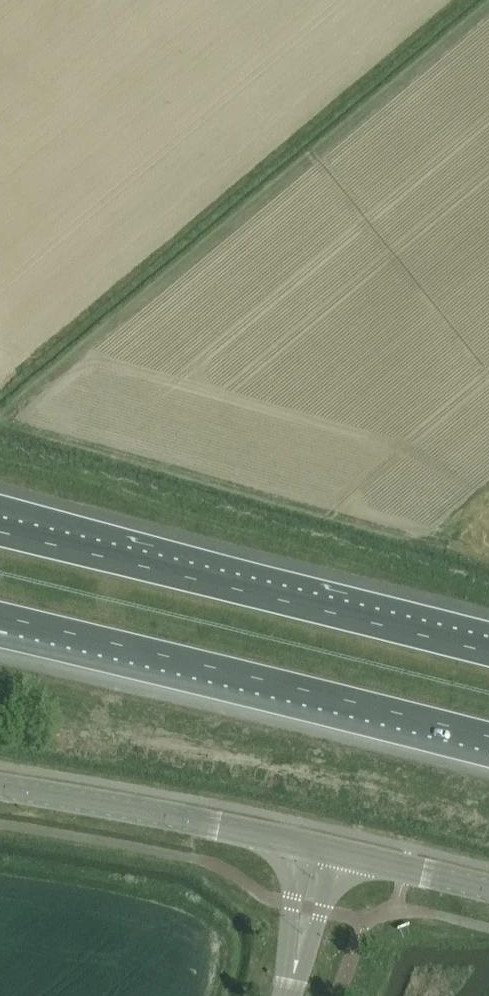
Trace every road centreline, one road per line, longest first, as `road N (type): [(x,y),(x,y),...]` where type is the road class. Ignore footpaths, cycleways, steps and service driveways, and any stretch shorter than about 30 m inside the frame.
road 1 (motorway): [(488,652),(0,528)]
road 2 (motorway): [(9,618),(488,735)]
road 3 (unclassified): [(323,850),(0,791)]
road 4 (unclassified): [(488,892),(323,850)]
road 5 (unclassified): [(287,995),(323,850)]

